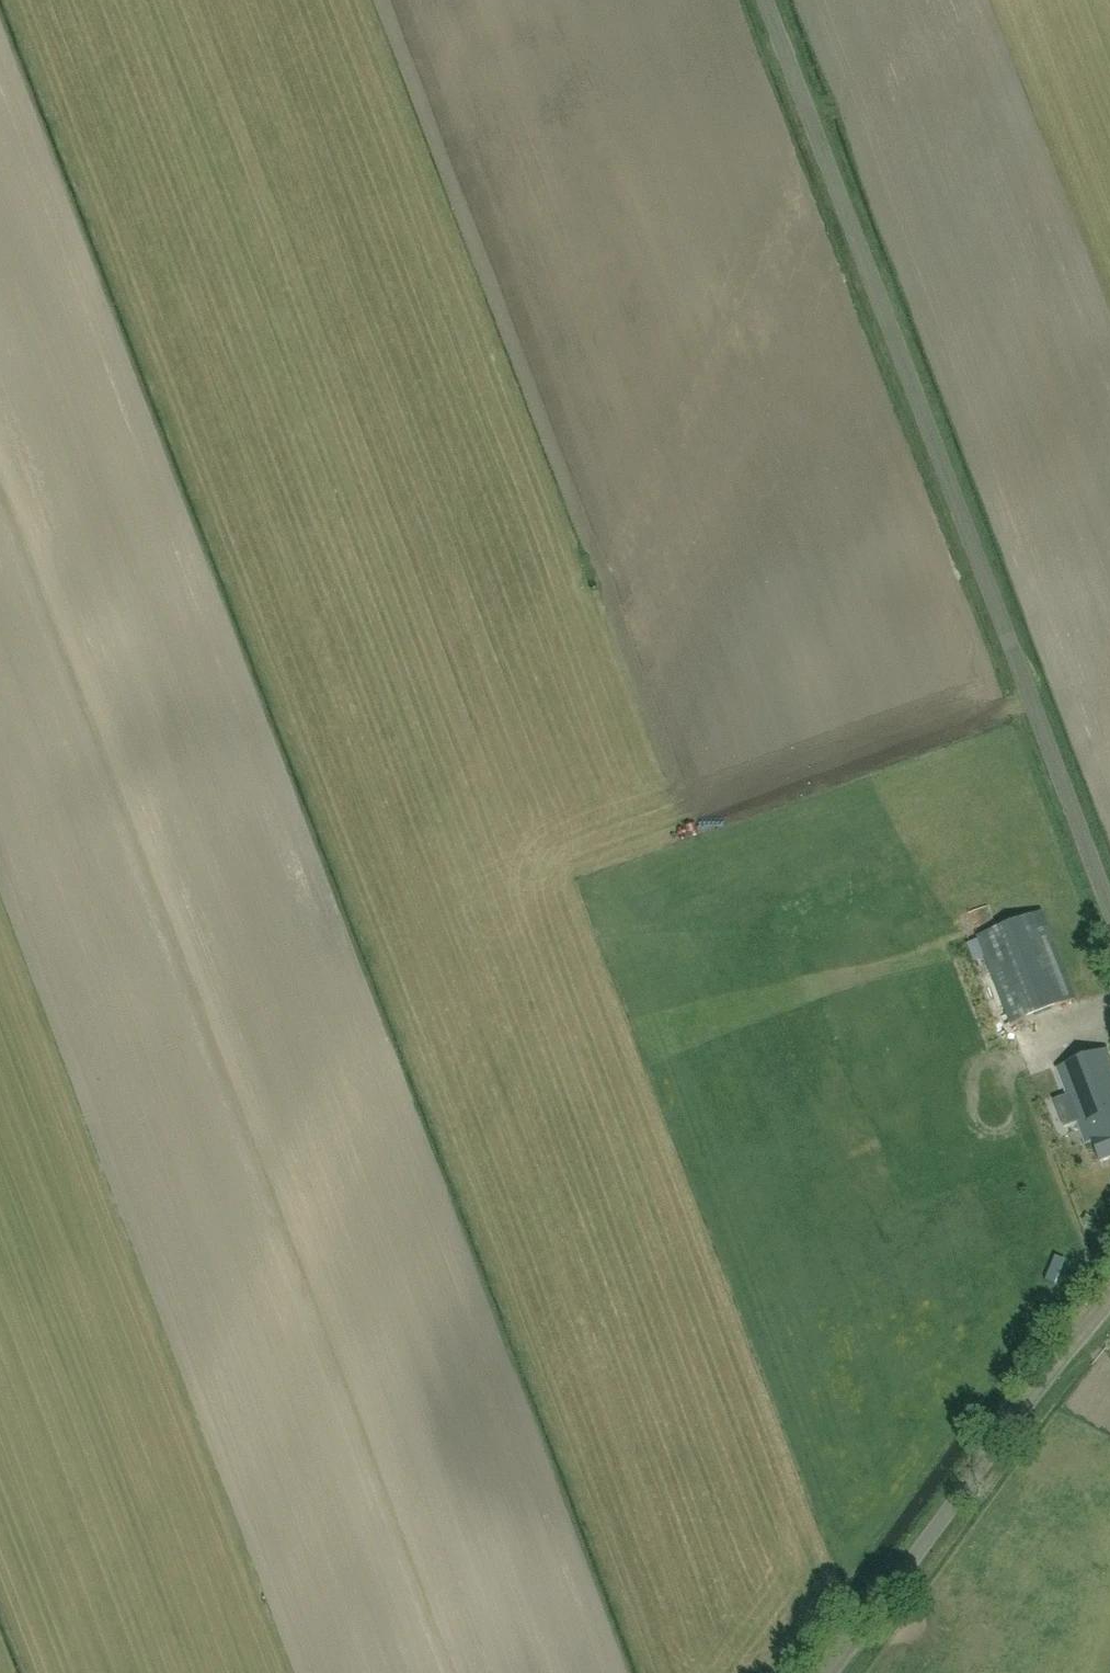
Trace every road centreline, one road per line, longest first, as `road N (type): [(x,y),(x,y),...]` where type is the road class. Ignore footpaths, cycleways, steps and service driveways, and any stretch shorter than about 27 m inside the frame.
road 1 (unclassified): [(1109,897),(770,0)]
road 2 (unclassified): [(838,1672),(1109,1301)]

